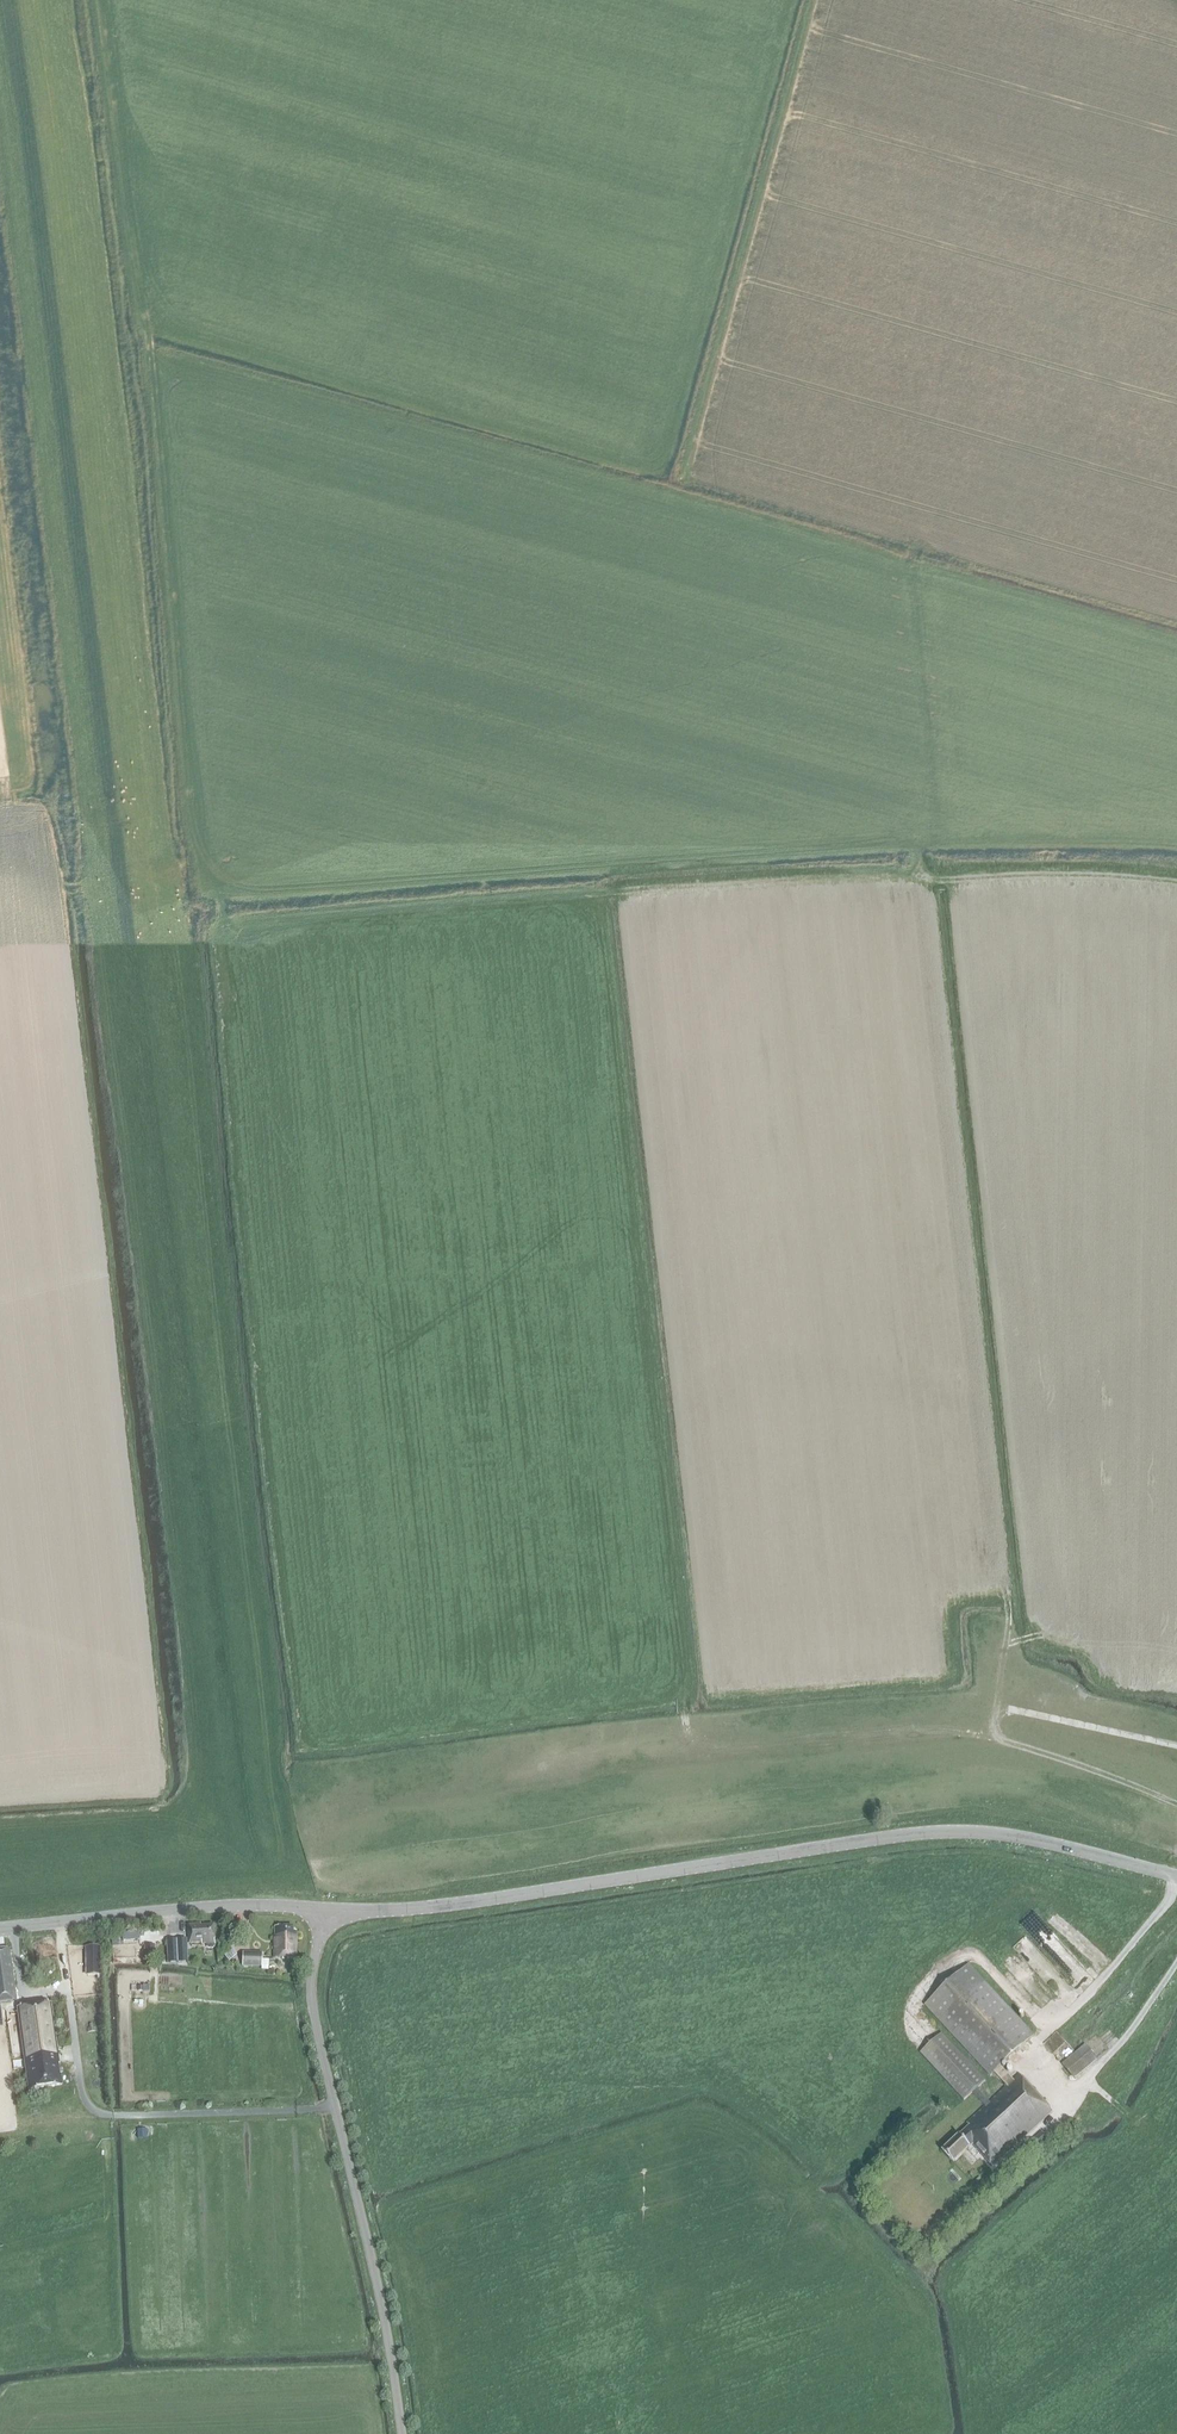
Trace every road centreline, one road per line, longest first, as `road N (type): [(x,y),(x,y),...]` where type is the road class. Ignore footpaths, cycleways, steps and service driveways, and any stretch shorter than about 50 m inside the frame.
road 1 (tertiary): [(1176,1877),(1029,1839),(949,1831),(449,1905),(328,1908)]
road 2 (unclassified): [(401,2433),(378,2291),(311,2003),(328,1908)]
road 3 (tertiary): [(328,1908),(211,1907),(0,1929)]
road 4 (track): [(1176,1806),(998,1736),(1003,1647),(1029,1638)]
road 5 (track): [(995,1714),(1018,1710),(1176,1745)]

